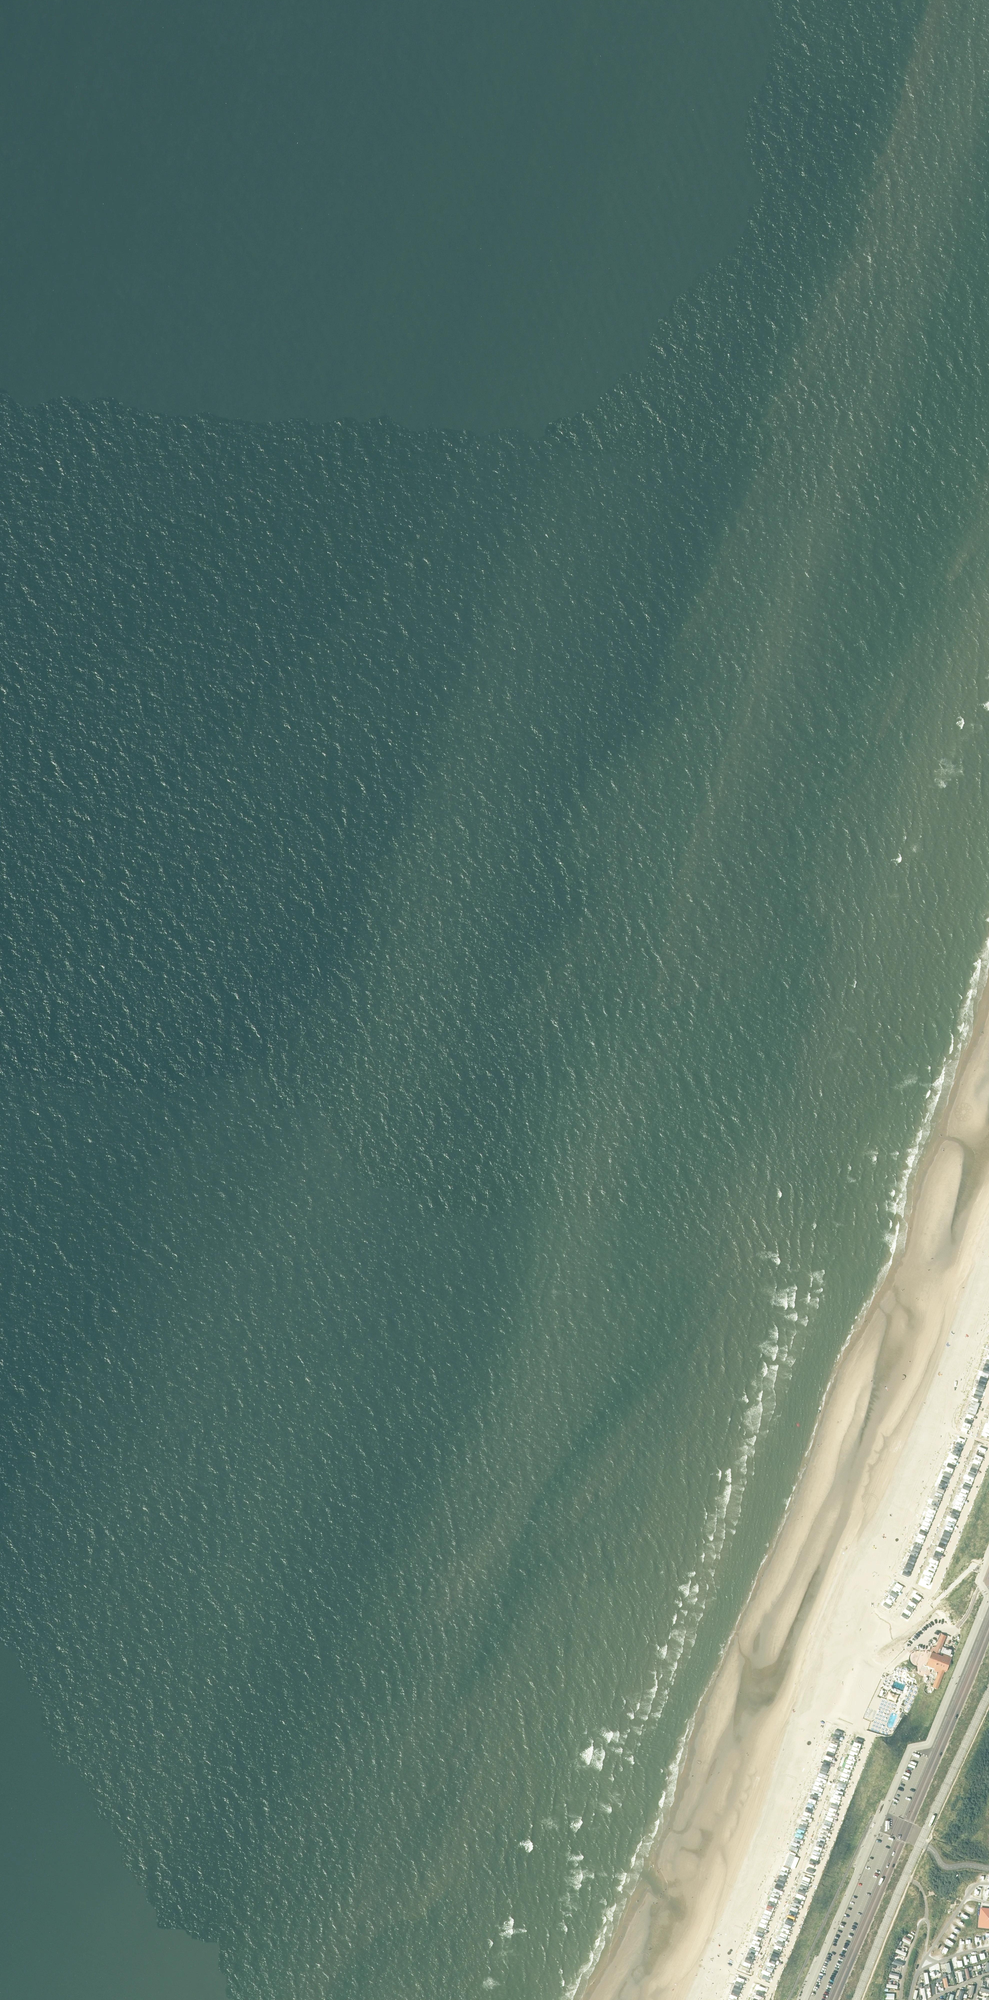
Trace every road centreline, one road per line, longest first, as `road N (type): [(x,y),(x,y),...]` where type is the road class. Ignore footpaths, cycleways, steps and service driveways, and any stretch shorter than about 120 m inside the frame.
road 1 (primary): [(988,1621),(831,1999)]
road 2 (primary): [(836,1999),(988,1636)]

